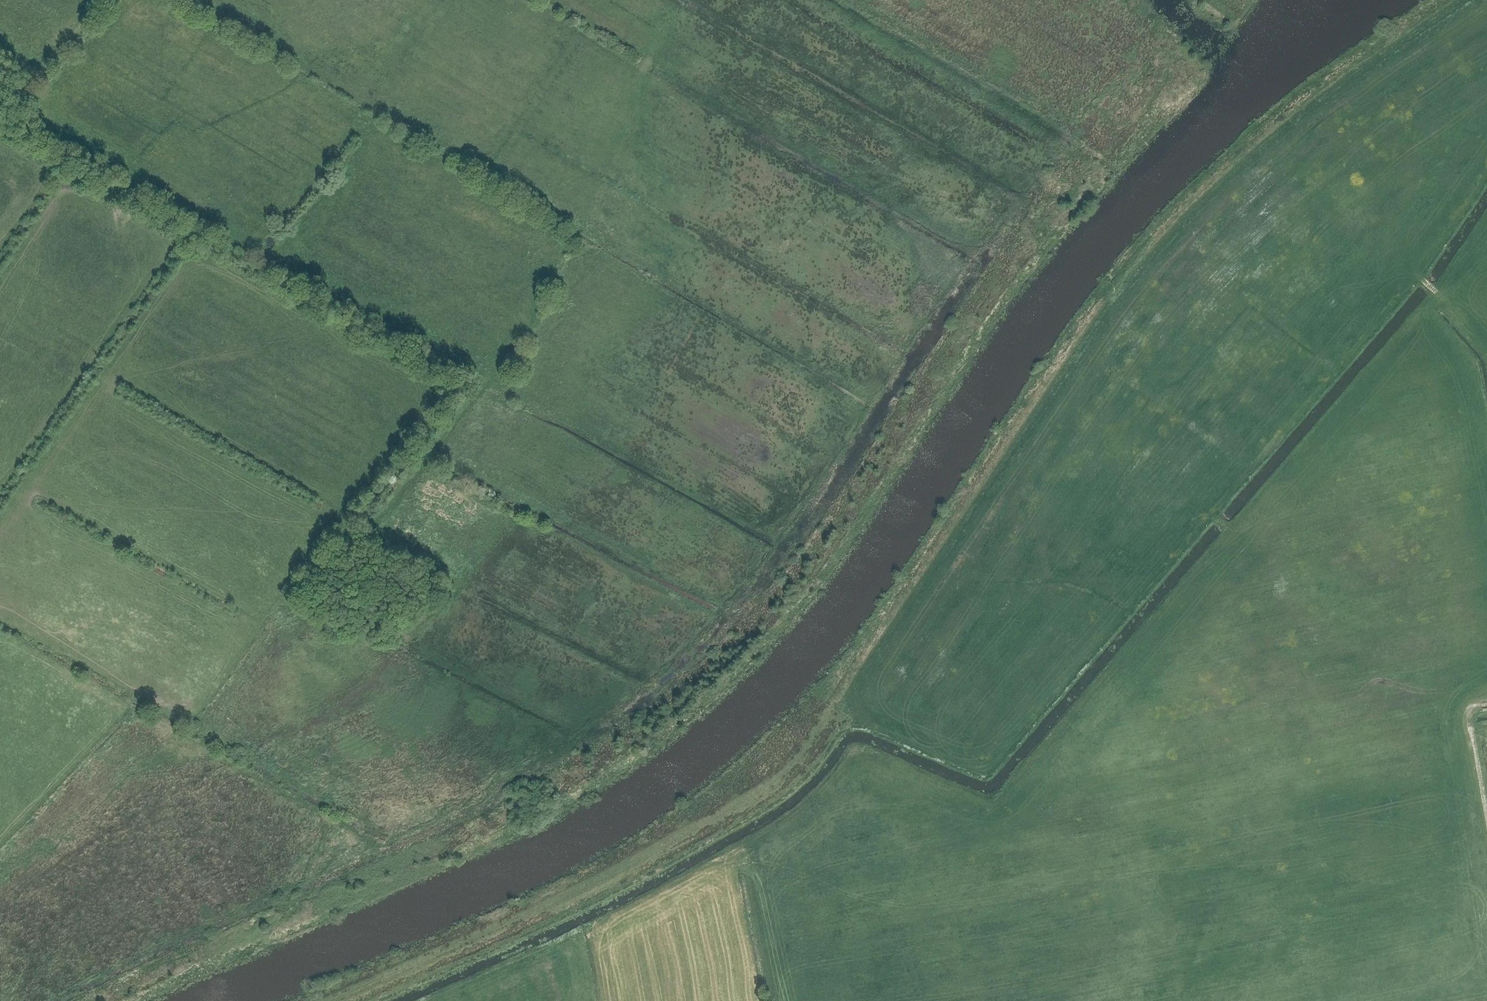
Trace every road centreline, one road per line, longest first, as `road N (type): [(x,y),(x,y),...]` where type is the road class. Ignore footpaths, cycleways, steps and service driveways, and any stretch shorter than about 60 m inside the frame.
road 1 (track): [(1486,705),(1469,716),(1486,815)]

